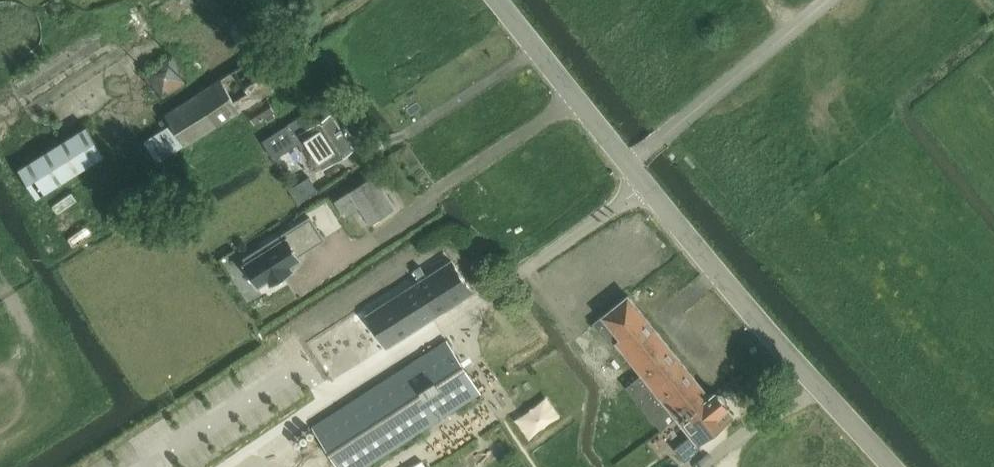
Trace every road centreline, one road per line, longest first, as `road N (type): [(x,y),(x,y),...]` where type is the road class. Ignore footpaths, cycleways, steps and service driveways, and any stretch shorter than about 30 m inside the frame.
road 1 (unclassified): [(647,184),(226,466)]
road 2 (unclassified): [(894,466),(647,184)]
road 3 (unclassified): [(647,184),(498,0)]

